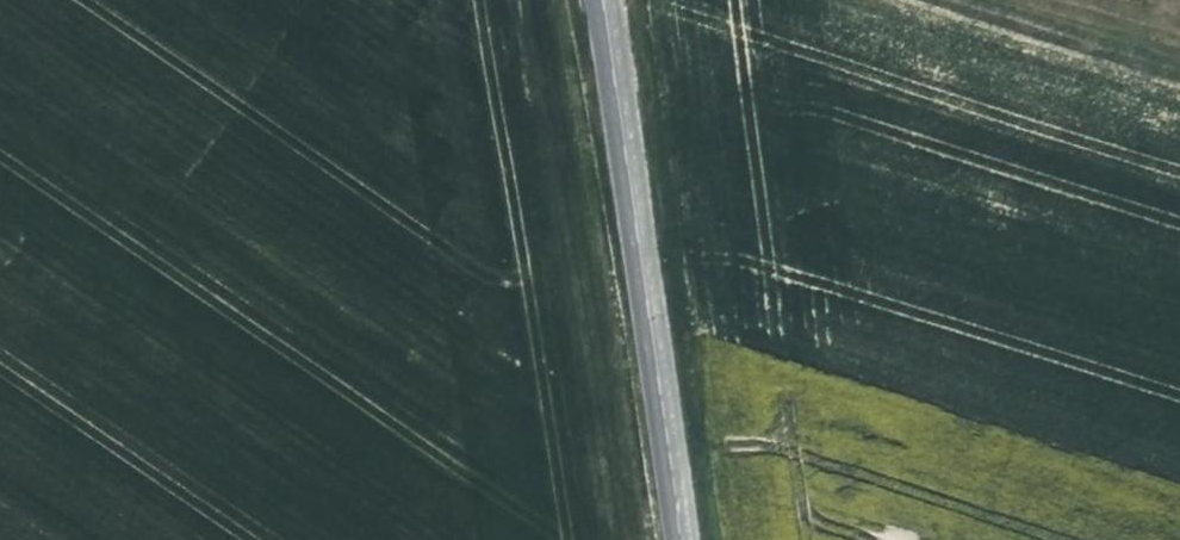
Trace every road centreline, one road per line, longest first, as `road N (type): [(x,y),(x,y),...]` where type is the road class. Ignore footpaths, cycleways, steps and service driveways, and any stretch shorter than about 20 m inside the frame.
road 1 (tertiary): [(681,539),(603,0)]

